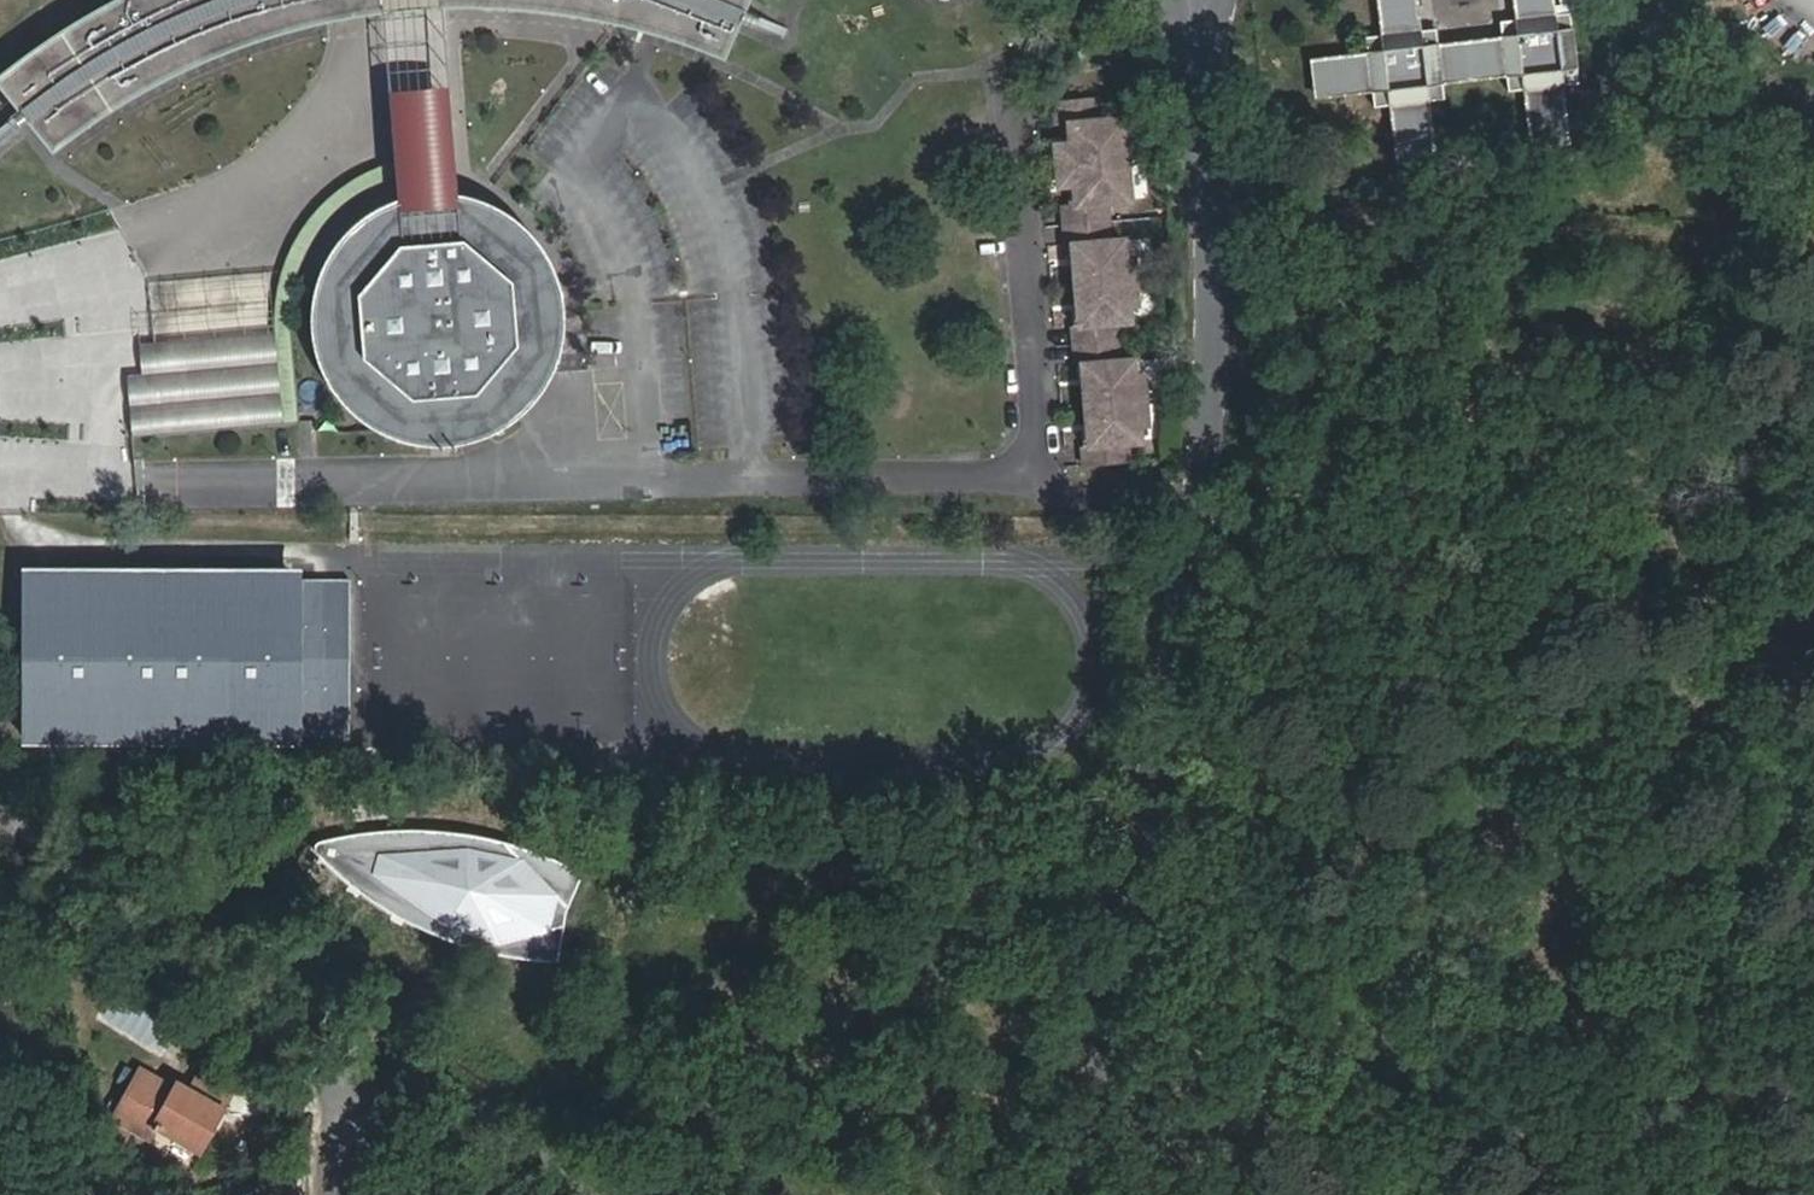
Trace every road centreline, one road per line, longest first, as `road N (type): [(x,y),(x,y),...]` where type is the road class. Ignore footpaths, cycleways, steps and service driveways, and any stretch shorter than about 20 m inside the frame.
road 1 (residential): [(1100,1194),(1194,443),(1204,0)]

